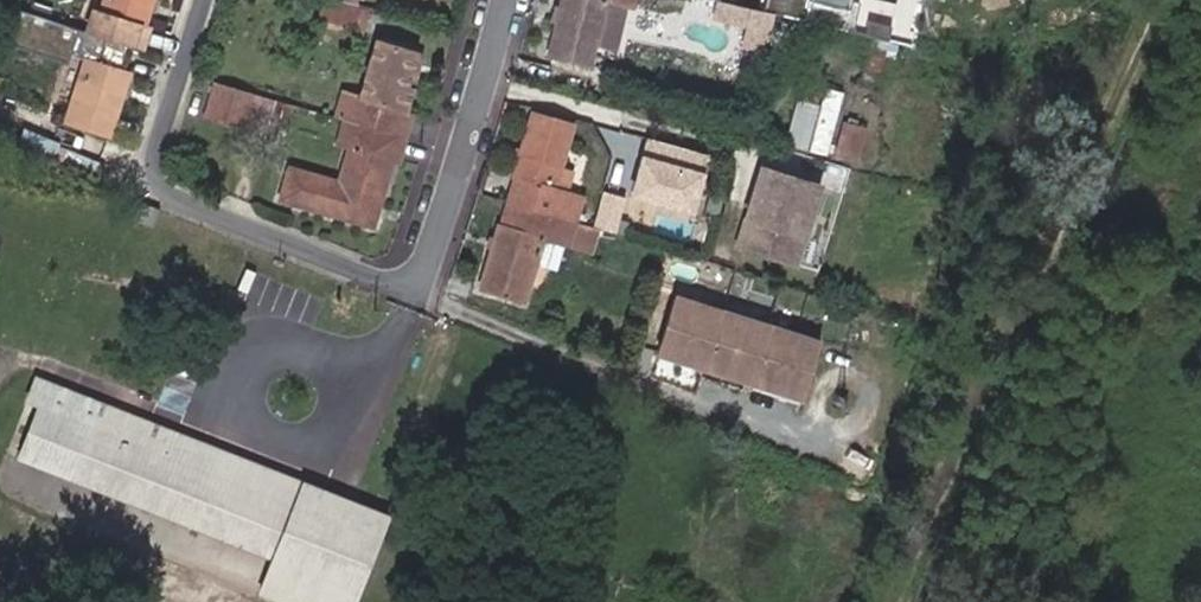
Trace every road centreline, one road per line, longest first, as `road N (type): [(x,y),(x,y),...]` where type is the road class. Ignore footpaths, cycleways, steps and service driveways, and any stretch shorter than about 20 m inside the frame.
road 1 (residential): [(201,0),(155,151),(161,185),(188,204),(386,283),(416,279)]
road 2 (residential): [(416,279),(432,255),(506,0)]

